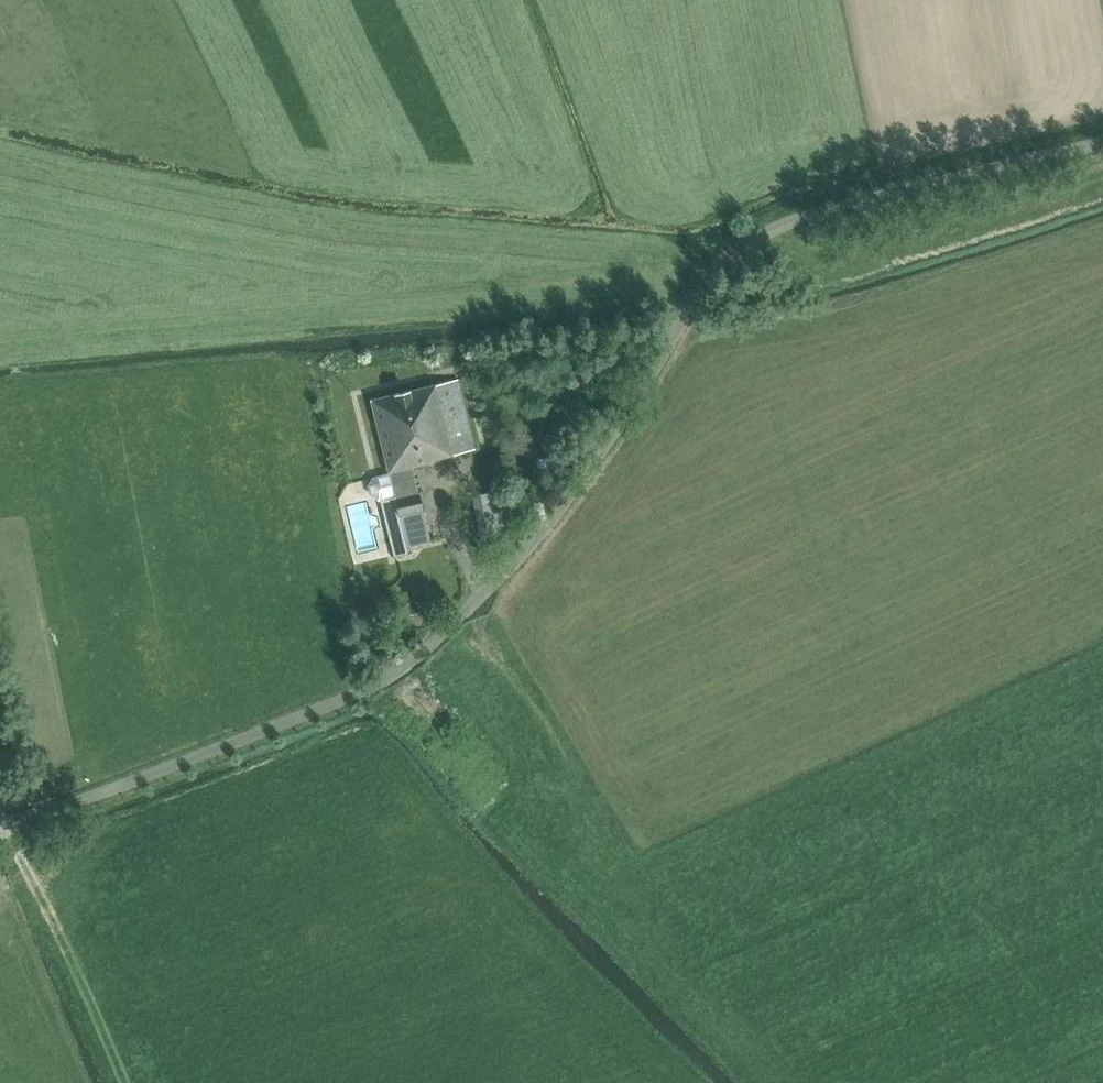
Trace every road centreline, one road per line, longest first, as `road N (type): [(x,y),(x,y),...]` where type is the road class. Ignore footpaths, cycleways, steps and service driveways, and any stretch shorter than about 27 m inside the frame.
road 1 (track): [(128,1082),(29,872),(0,885)]

